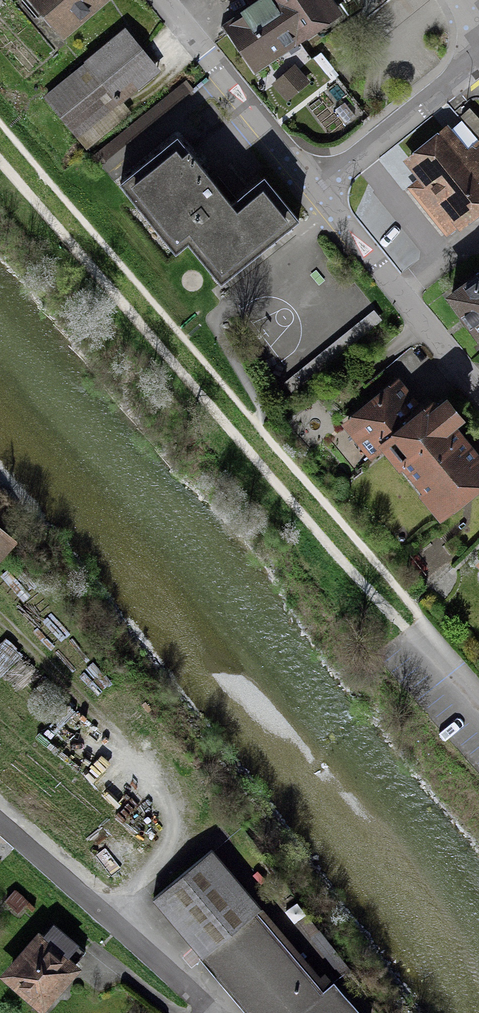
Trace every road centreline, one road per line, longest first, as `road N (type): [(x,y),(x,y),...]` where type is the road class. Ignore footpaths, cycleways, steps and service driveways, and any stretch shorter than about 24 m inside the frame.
road 1 (track): [(0,160),(390,616),(431,634)]
road 2 (track): [(117,928),(155,873),(168,821),(142,769),(0,616)]
road 3 (residential): [(0,827),(221,1012)]
road 4 (residential): [(321,187),(478,395)]
road 5 (residential): [(168,0),(321,187)]
road 6 (residential): [(478,59),(321,187)]

